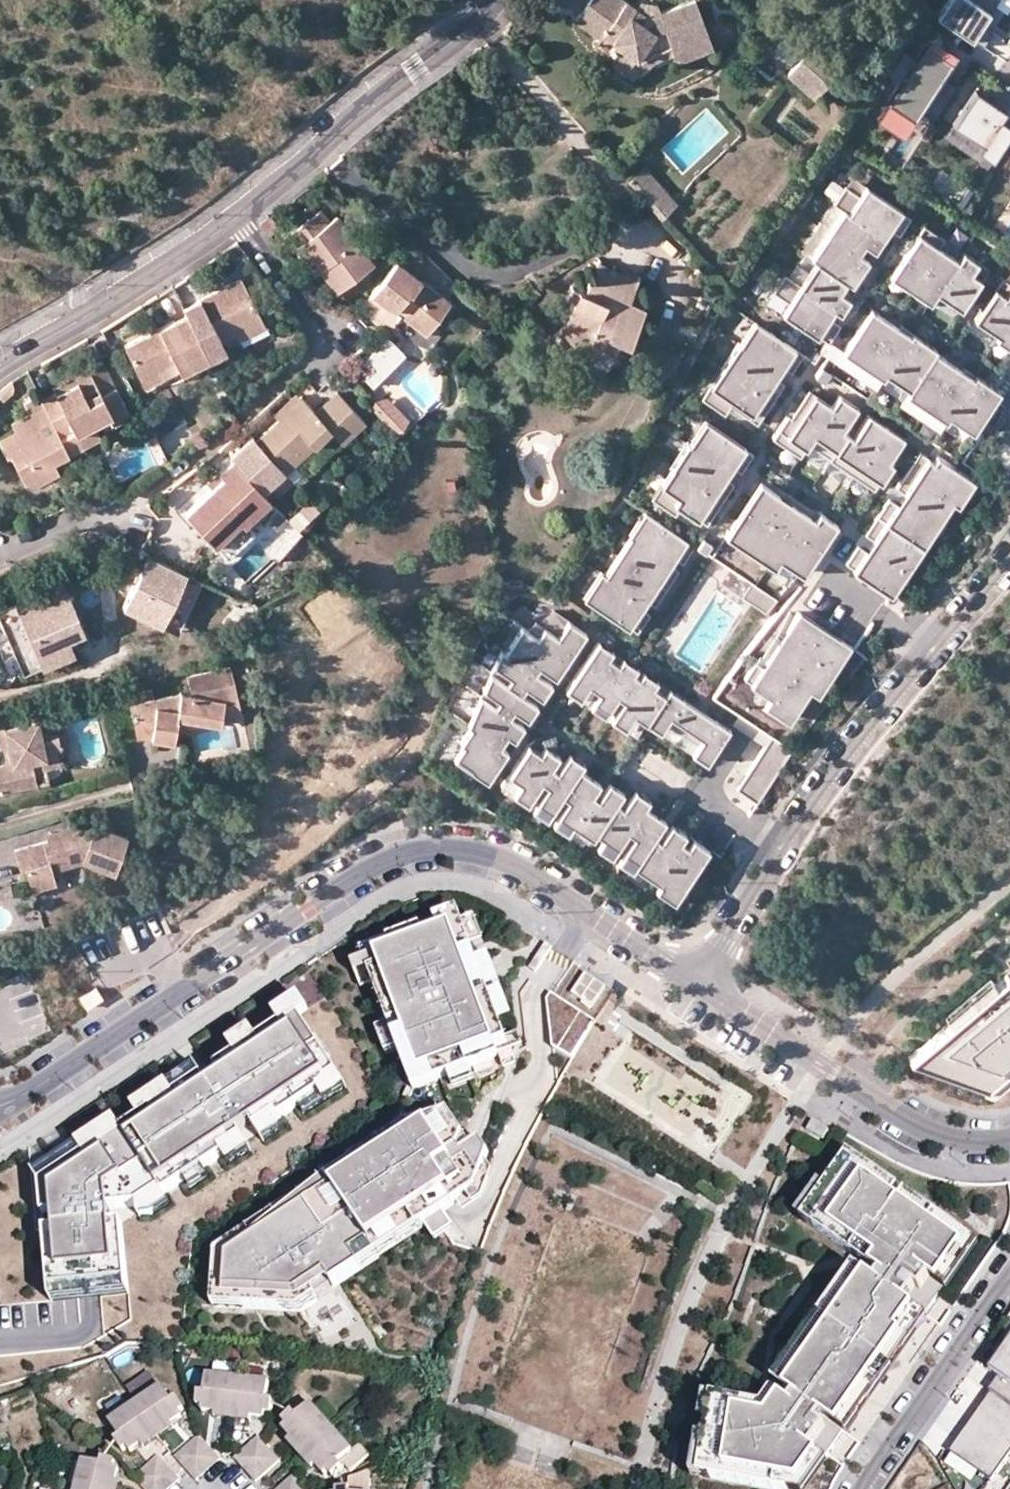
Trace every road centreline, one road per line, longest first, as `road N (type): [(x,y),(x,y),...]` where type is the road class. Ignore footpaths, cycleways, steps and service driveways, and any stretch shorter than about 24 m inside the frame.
road 1 (residential): [(708,989),(518,864),(470,851),(419,850),(377,864),(0,1106)]
road 2 (residential): [(708,989),(804,822),(1009,560)]
road 3 (residential): [(708,989),(904,1115),(960,1138),(1009,1140)]
road 4 (residential): [(236,218),(494,0)]
road 5 (residential): [(0,367),(236,218)]
road 6 (residential): [(869,1488),(1009,1279)]
road 7 (residential): [(236,218),(326,336),(334,369)]
road 8 (residential): [(130,502),(0,547)]

